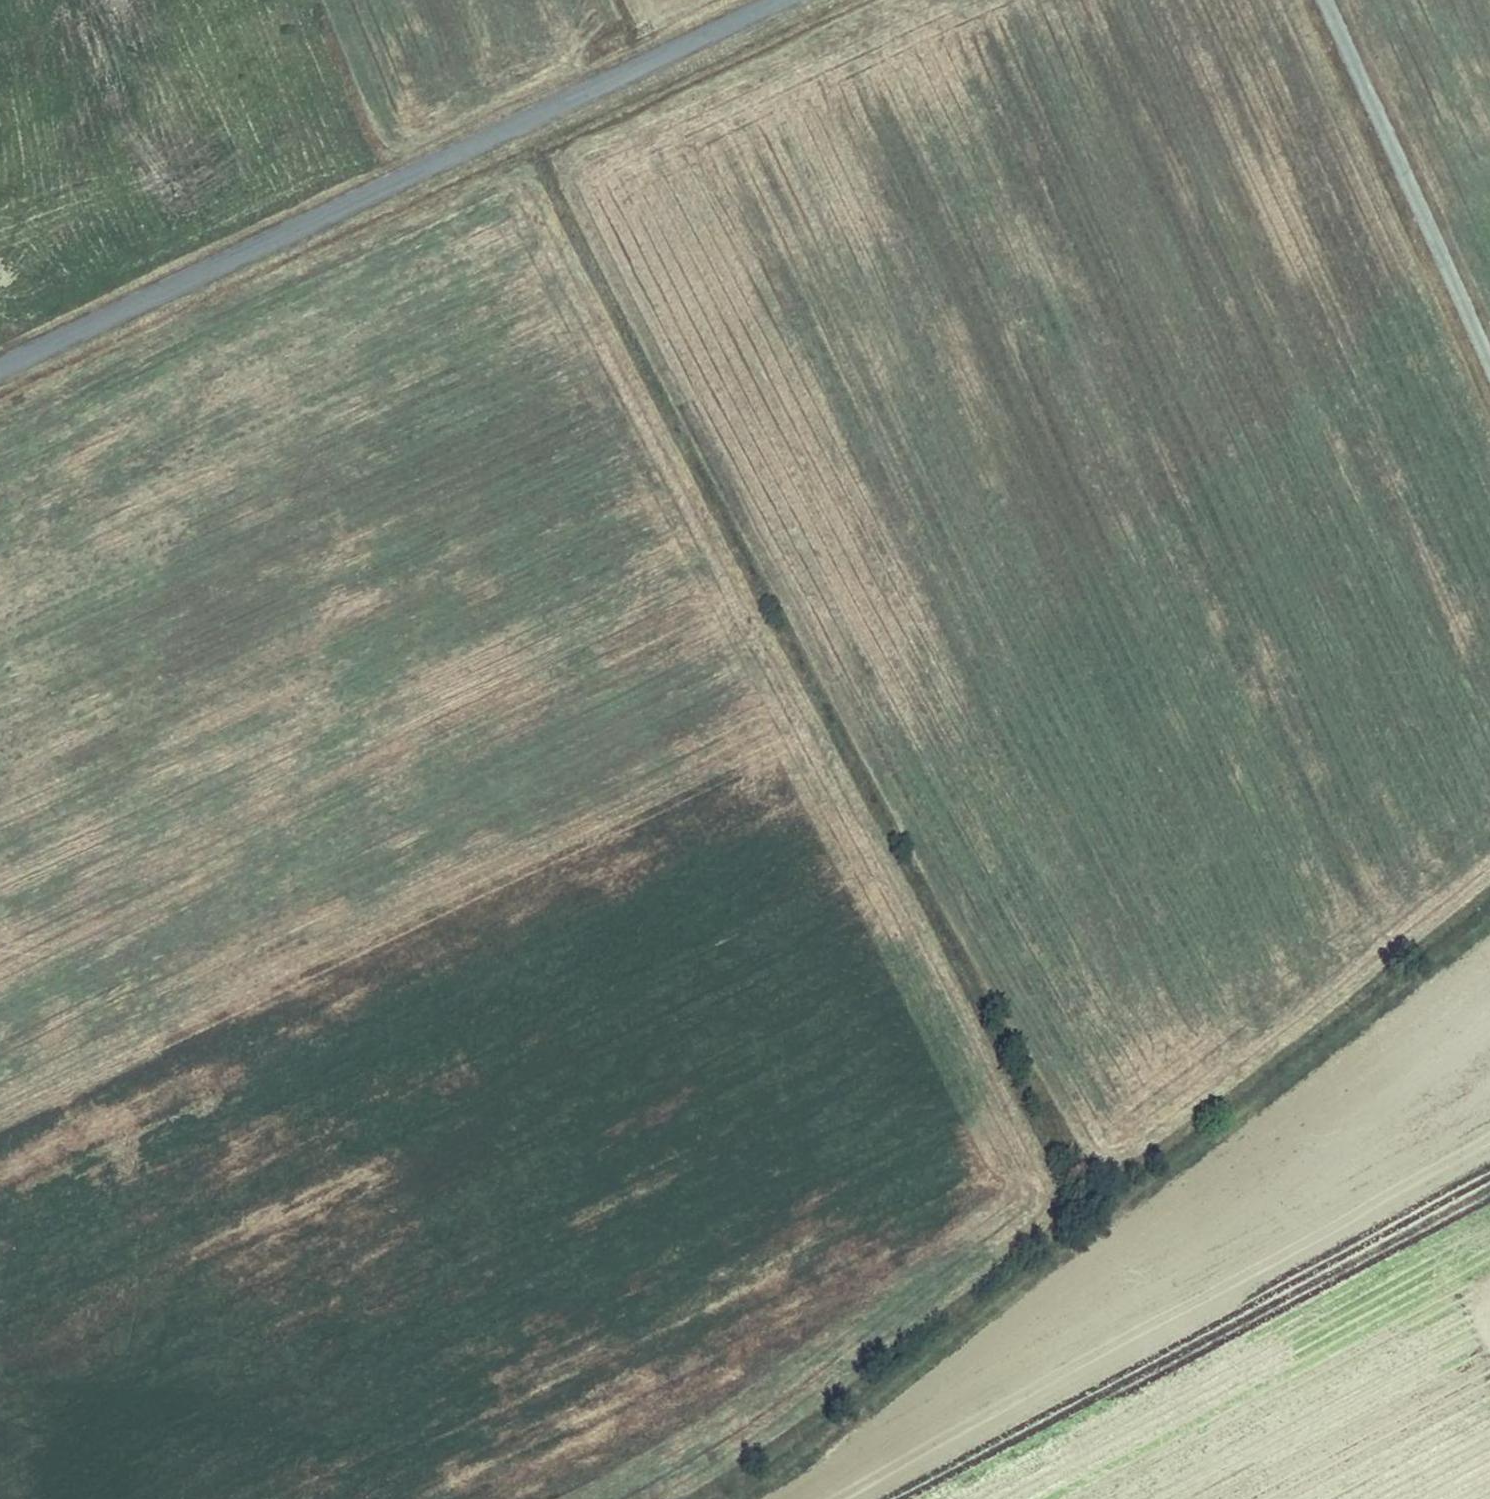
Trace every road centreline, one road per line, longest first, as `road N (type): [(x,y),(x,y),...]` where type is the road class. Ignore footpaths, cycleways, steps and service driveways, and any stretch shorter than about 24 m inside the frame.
road 1 (unclassified): [(0,370),(785,0)]
road 2 (unclassified): [(1489,365),(1324,0)]

